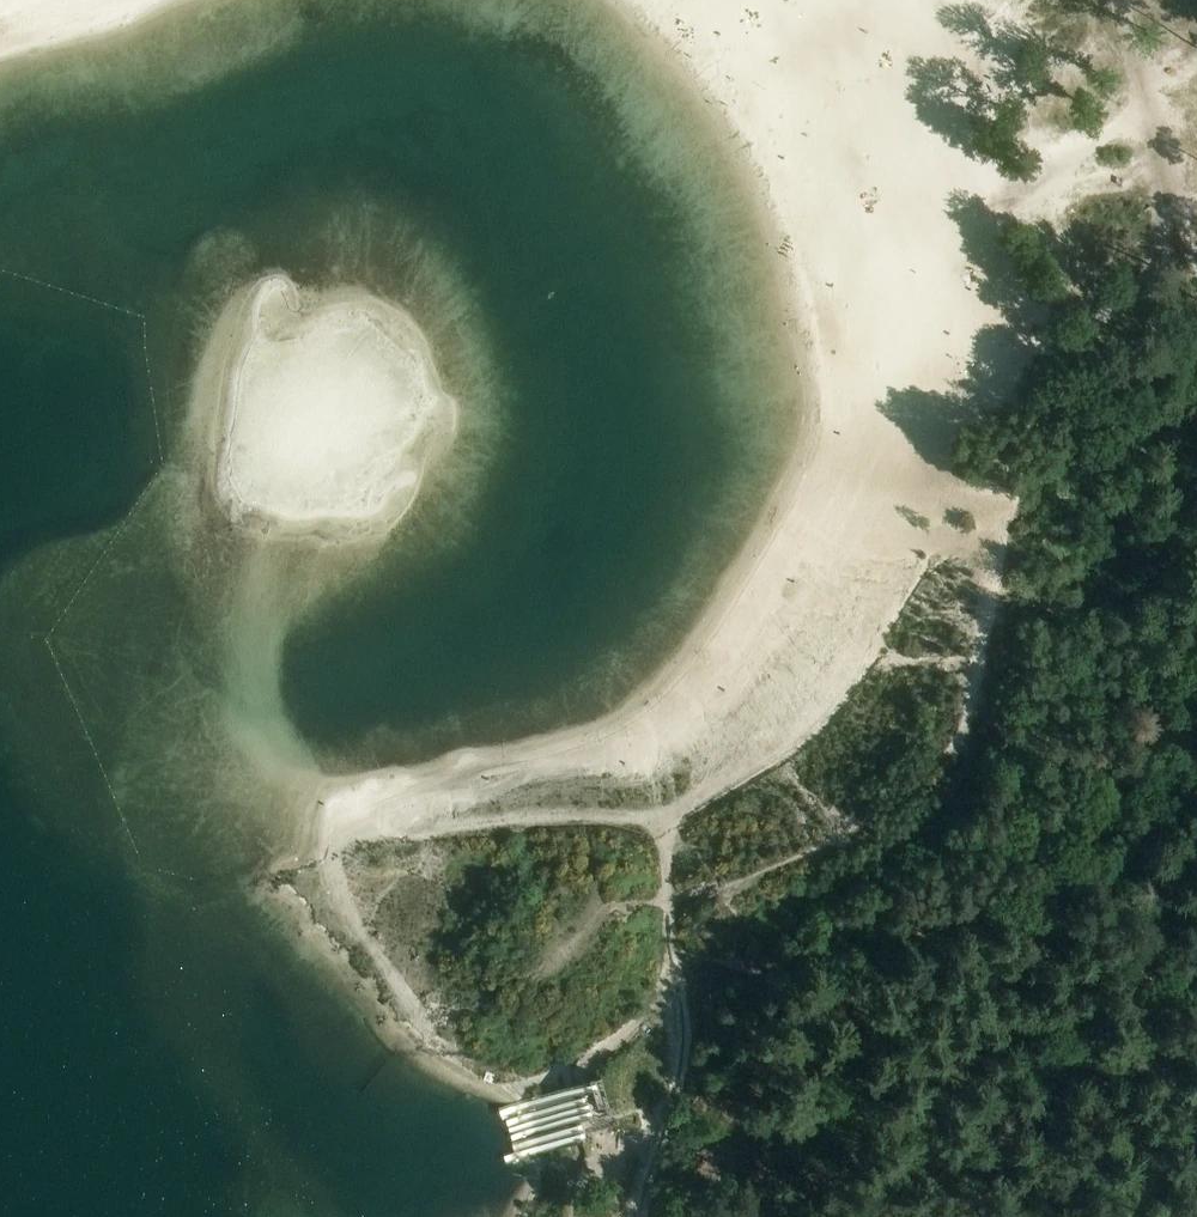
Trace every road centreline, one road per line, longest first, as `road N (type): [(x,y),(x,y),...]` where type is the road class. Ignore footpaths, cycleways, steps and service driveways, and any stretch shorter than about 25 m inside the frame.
road 1 (track): [(1196,249),(1120,0)]

